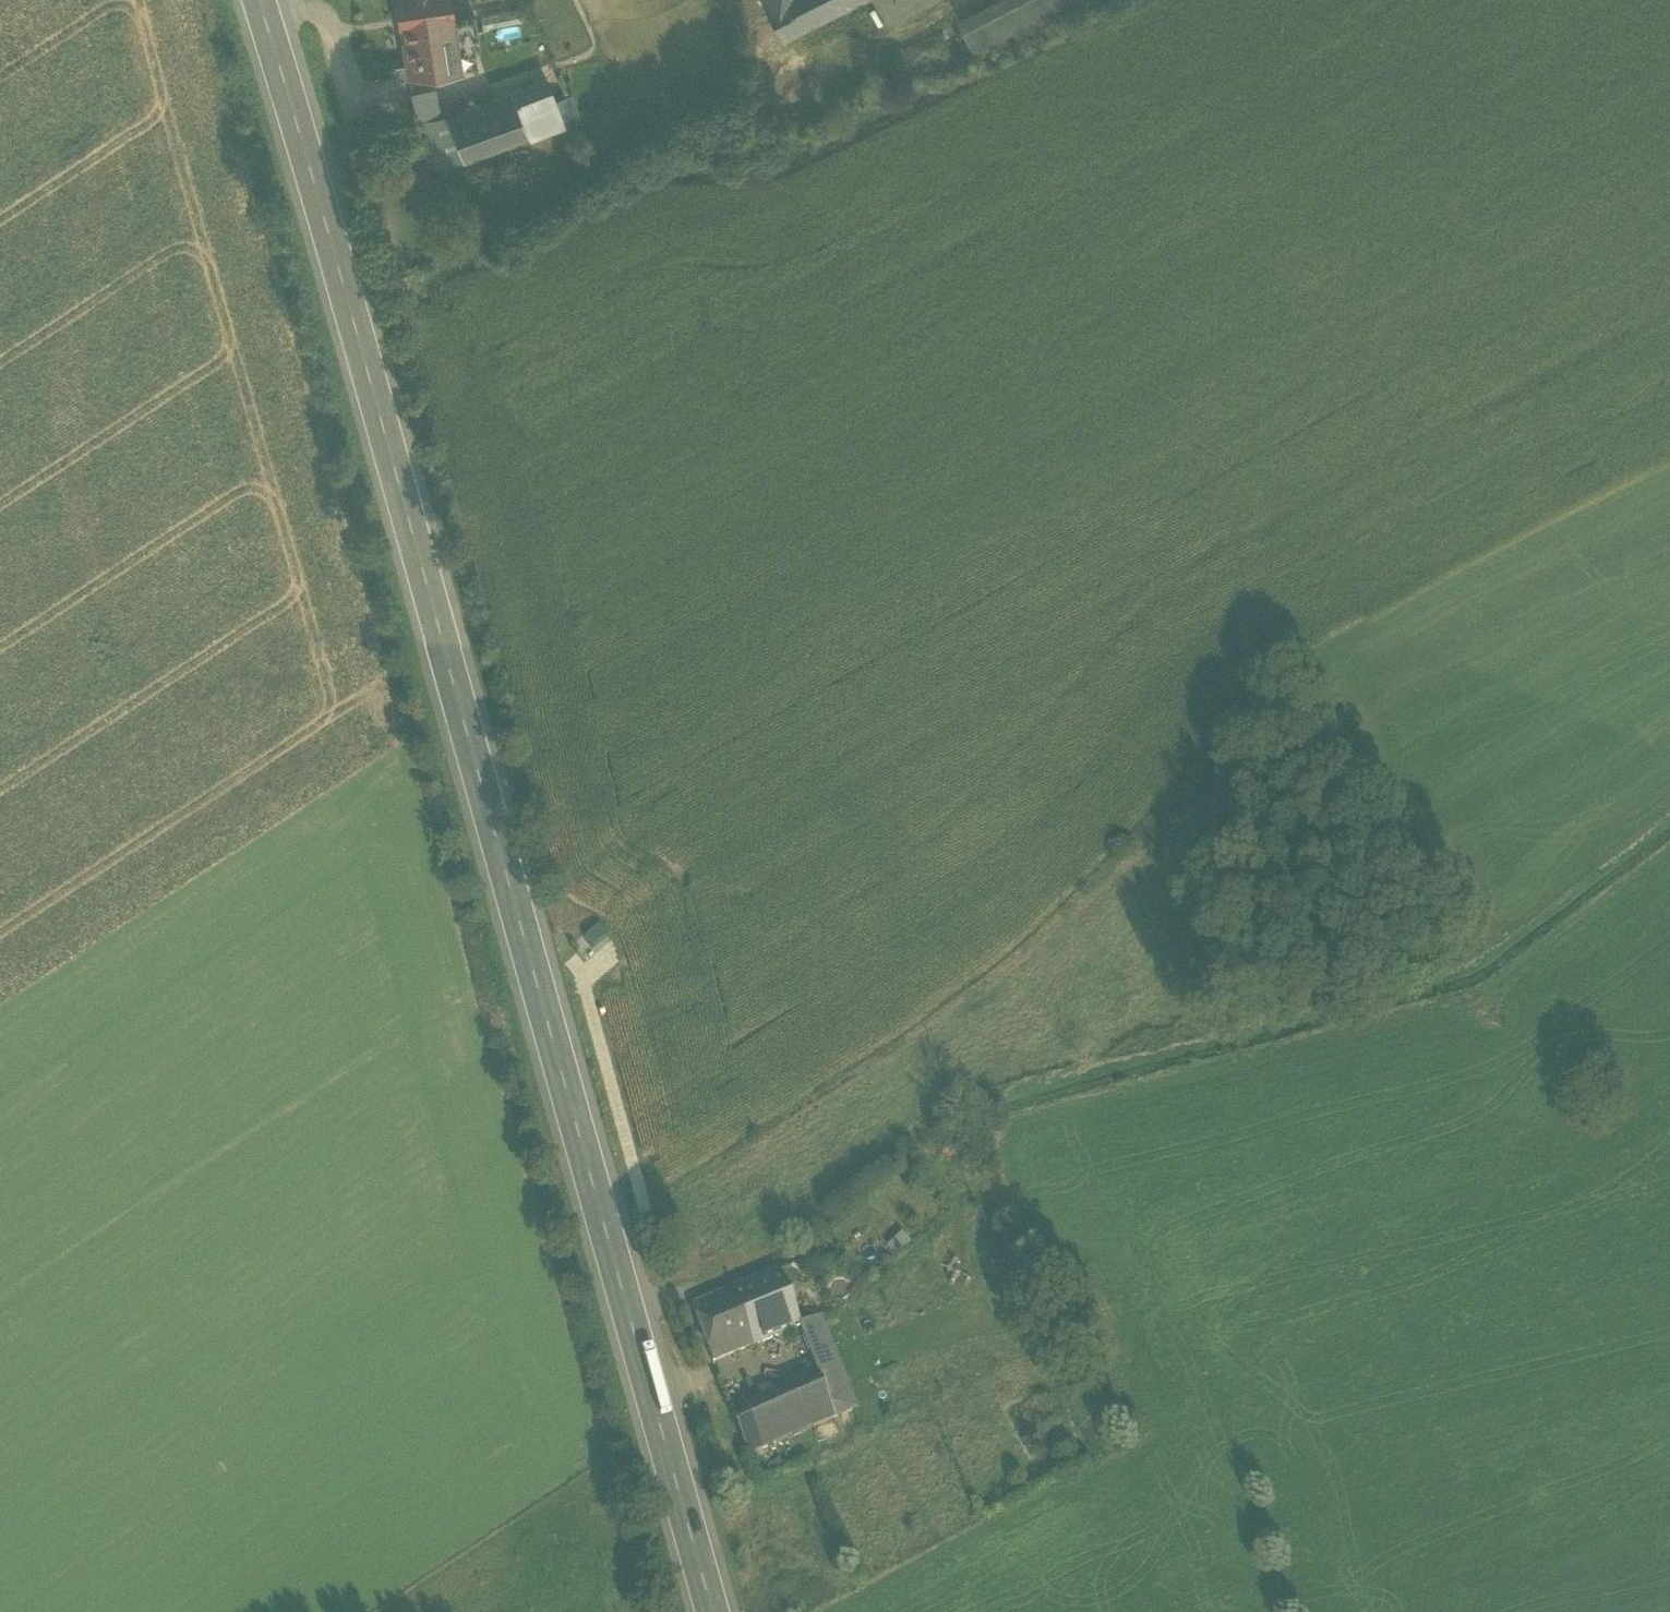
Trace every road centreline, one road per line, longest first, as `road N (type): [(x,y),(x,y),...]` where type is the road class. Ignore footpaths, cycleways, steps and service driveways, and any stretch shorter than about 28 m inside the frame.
road 1 (secondary): [(257,0),(705,1611)]

